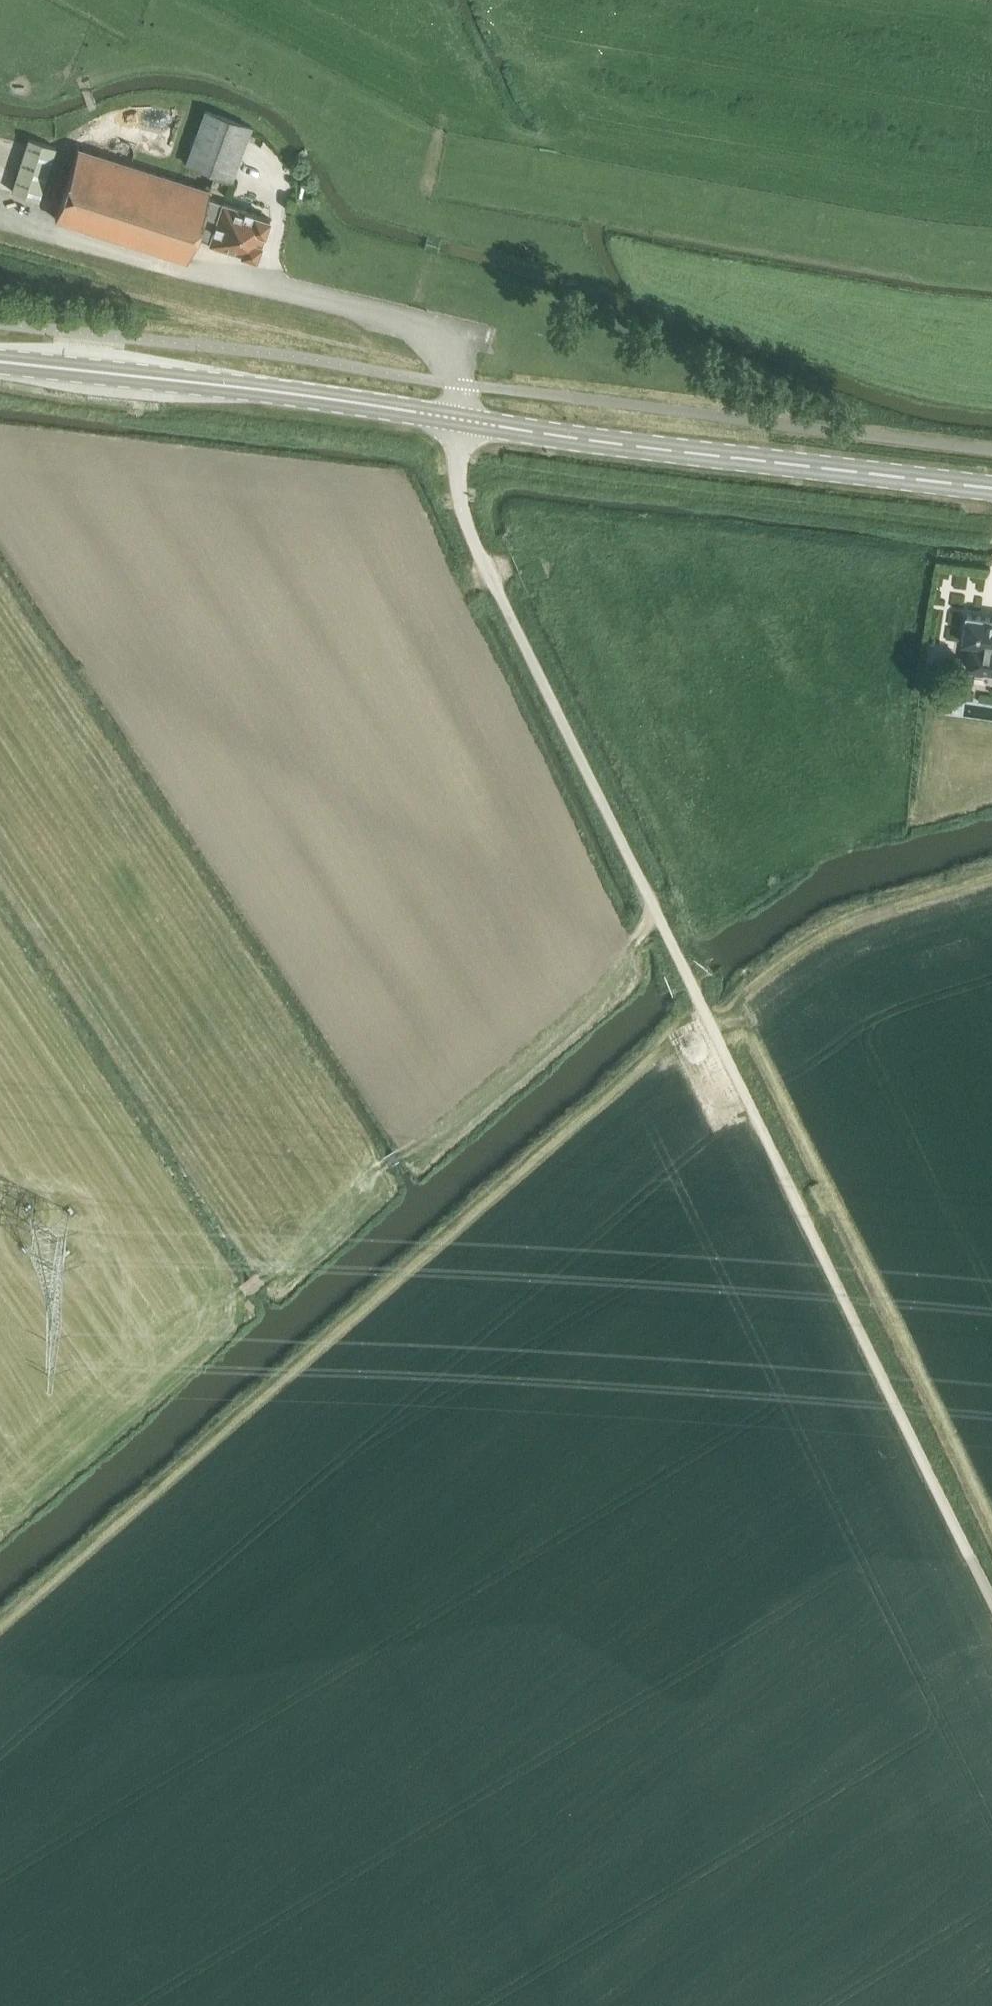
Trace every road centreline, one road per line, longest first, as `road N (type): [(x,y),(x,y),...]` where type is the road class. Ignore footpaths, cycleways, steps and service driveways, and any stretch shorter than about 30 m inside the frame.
road 1 (secondary): [(0,363),(991,489)]

